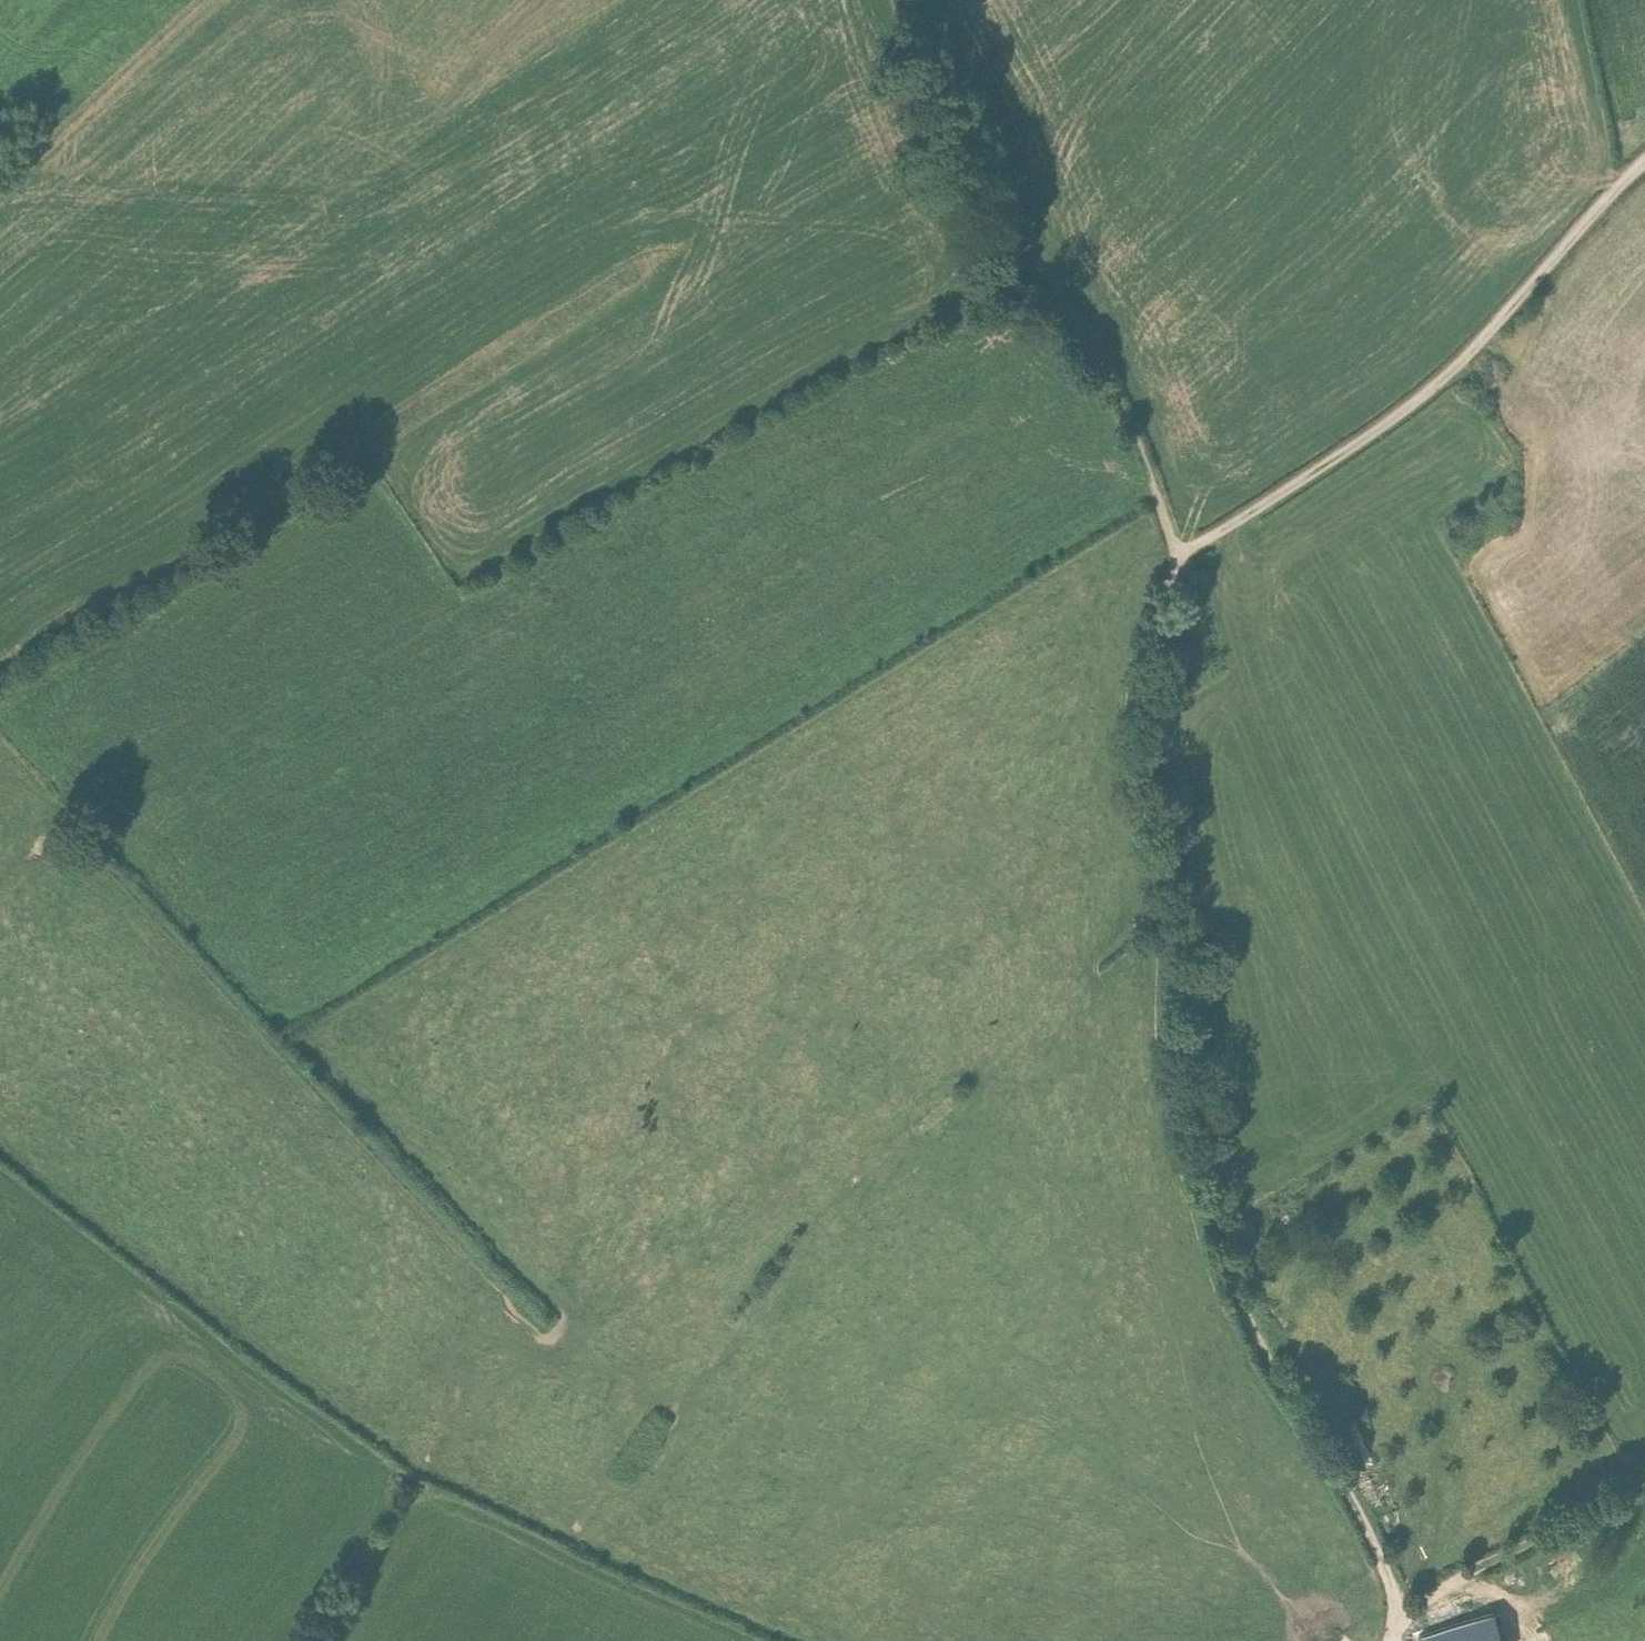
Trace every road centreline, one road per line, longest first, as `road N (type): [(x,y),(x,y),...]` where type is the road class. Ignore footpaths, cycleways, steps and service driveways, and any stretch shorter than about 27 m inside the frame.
road 1 (track): [(1173,553),(1149,662),(1150,715),(1238,1282),(1256,1336),(1385,1569),(1399,1621)]
road 2 (track): [(1173,553),(1123,408),(1012,256),(977,191),(902,0)]
road 3 (track): [(1173,553),(1356,444),(1431,389),(1644,160)]
road 4 (track): [(1644,1479),(1465,1573),(1399,1621)]

